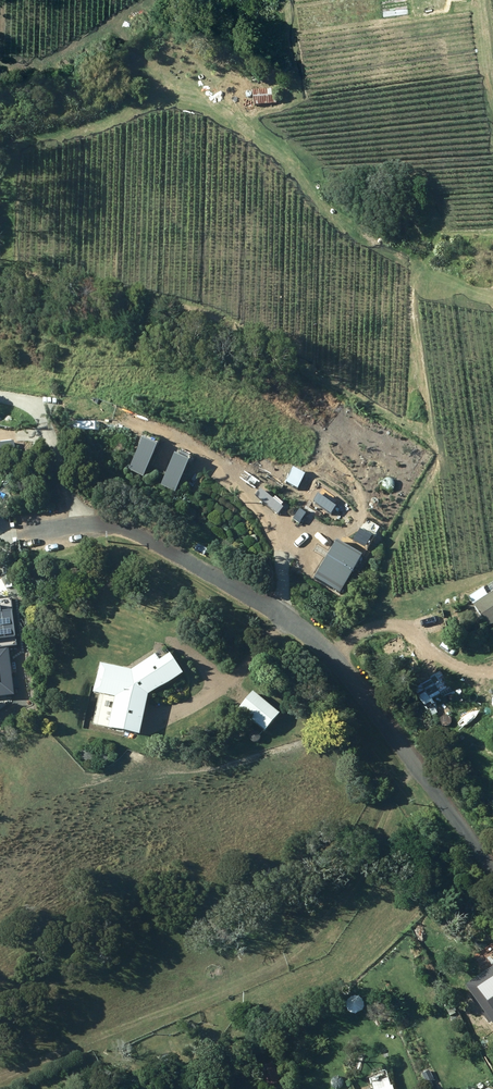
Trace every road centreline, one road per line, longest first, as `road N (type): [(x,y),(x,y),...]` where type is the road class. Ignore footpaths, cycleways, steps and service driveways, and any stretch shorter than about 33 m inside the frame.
road 1 (track): [(382,625),(384,550),(433,464),(411,314),(413,265),(333,221),(287,152),(252,123),(254,115),(288,105),(295,63),(285,0)]
road 2 (residential): [(40,532),(97,523),(140,536),(292,622),(371,701),(492,873)]
road 3 (track): [(418,773),(396,798),(368,872),(299,953),(0,1083)]

